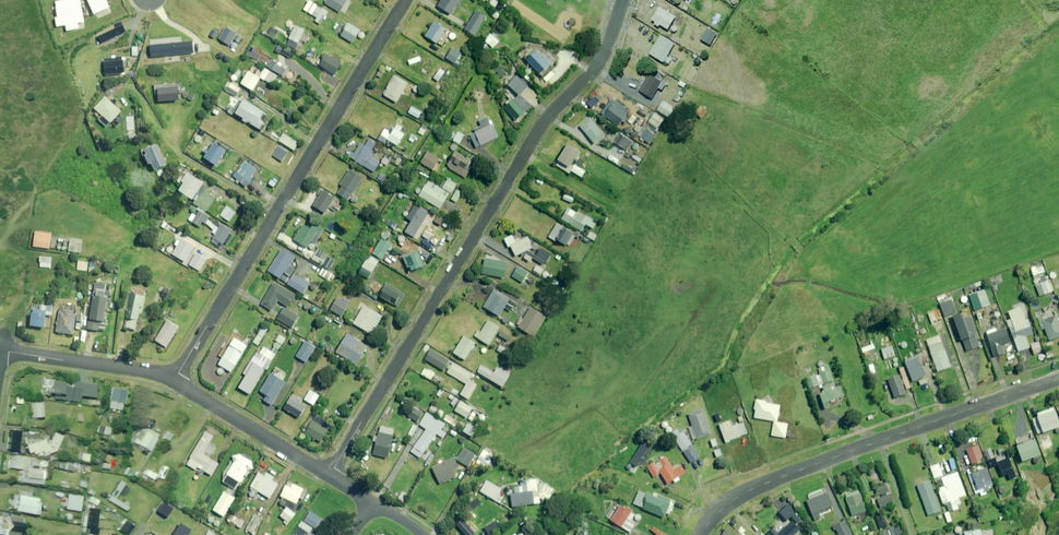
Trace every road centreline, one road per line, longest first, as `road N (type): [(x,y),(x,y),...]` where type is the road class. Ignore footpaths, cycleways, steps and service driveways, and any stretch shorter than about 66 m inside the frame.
road 1 (residential): [(330,475),(537,131),(599,63),(623,0)]
road 2 (residential): [(174,381),(406,0)]
road 3 (residential): [(1058,378),(751,489),(700,534)]
road 4 (residential): [(174,381),(330,475)]
road 5 (residential): [(1,351),(174,381)]

